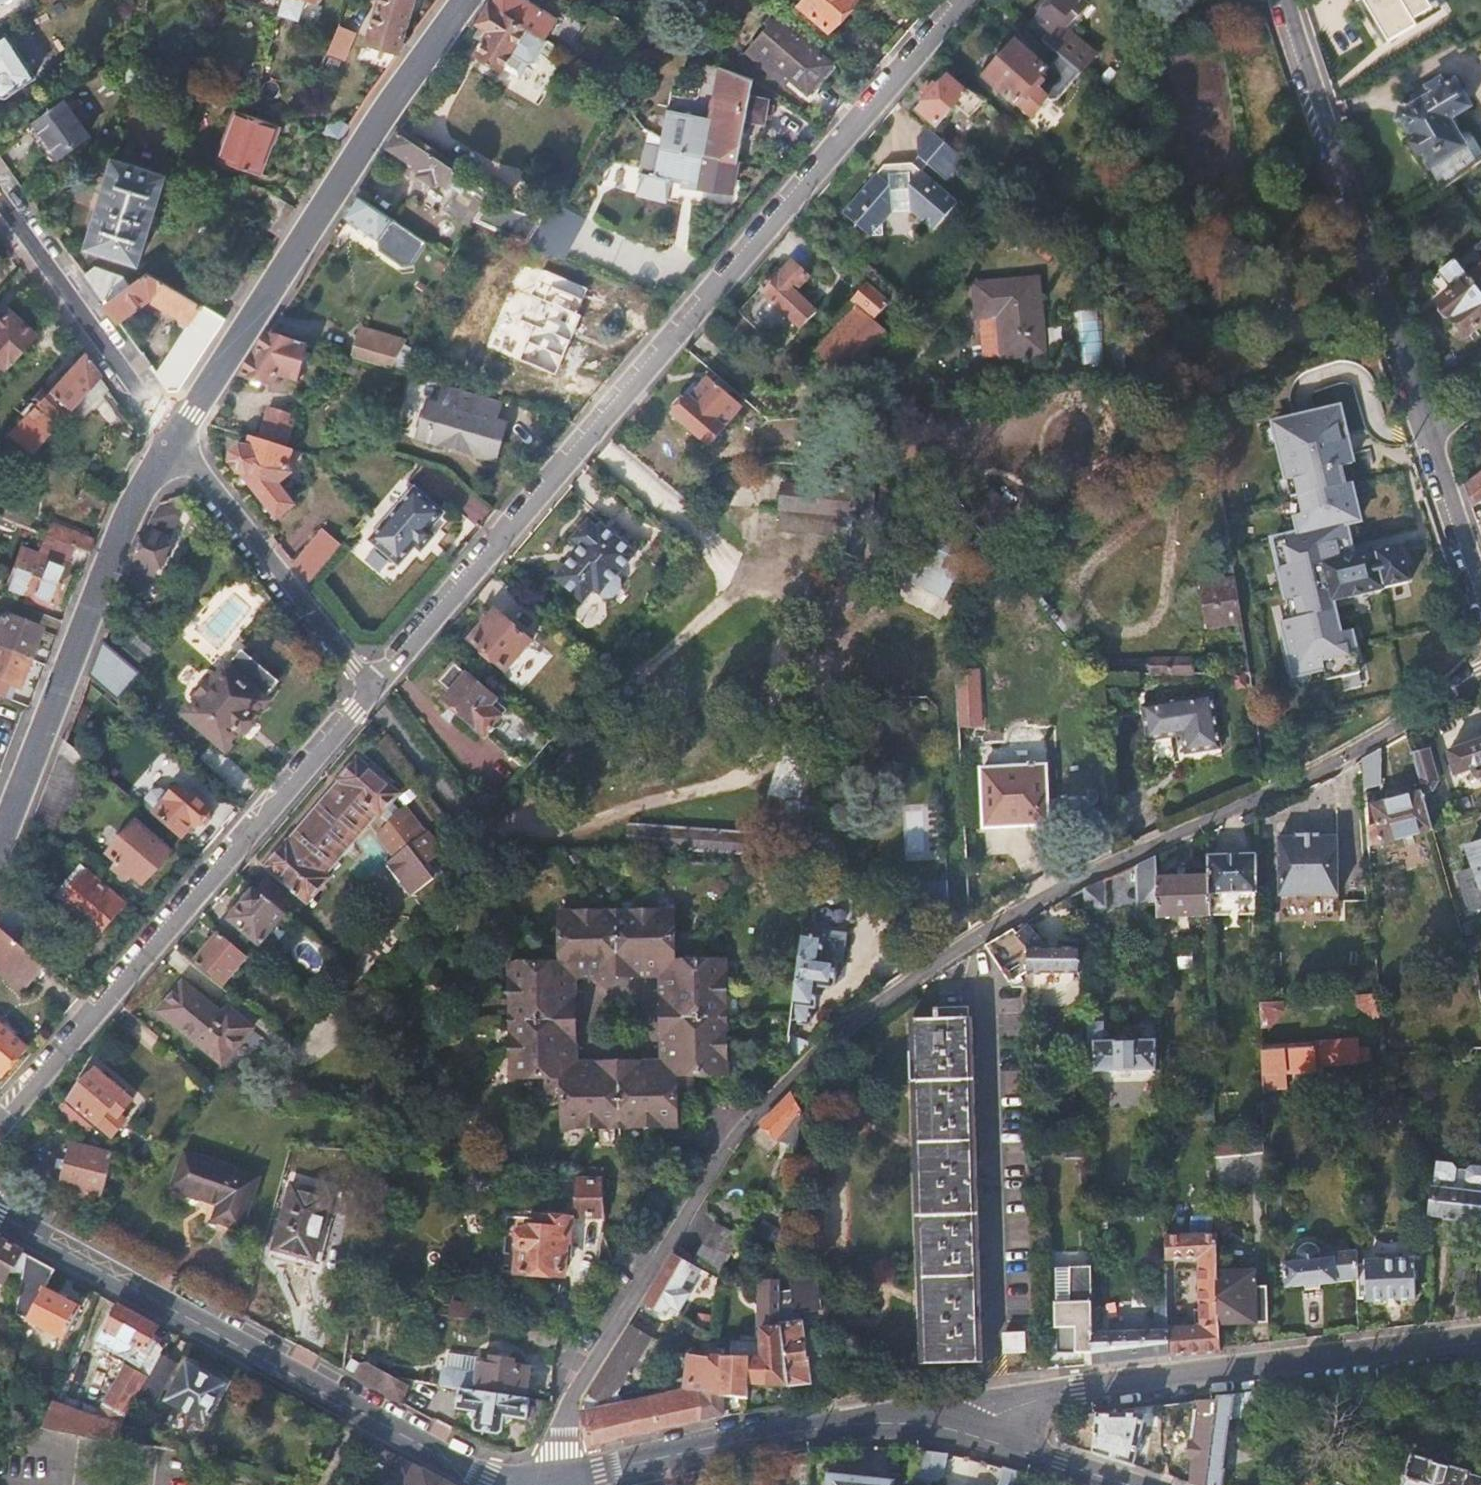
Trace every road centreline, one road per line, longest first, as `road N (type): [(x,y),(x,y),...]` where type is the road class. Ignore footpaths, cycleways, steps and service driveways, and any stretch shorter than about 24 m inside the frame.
road 1 (residential): [(555,1479),(574,1399),(737,1138),(843,1035),(1091,877),(1277,800),(1480,677)]
road 2 (residential): [(371,695),(962,0)]
road 3 (secondary): [(508,1484),(0,1215)]
road 4 (residential): [(371,695),(0,1125)]
road 5 (secondary): [(175,437),(463,0)]
road 6 (residential): [(980,1437),(1000,1412),(1078,1391),(1480,1340)]
road 7 (residential): [(1430,447),(1281,0)]
road 8 (secondary): [(0,838),(125,526),(175,437)]
road 9 (secondary): [(980,1437),(917,1425),(854,1425),(555,1479)]
road 10 (residential): [(175,437),(371,695)]
road 11 (residential): [(175,437),(0,198)]
road 12 (secondary): [(1133,1484),(980,1437)]
road 13 (residential): [(1480,597),(1430,447)]

